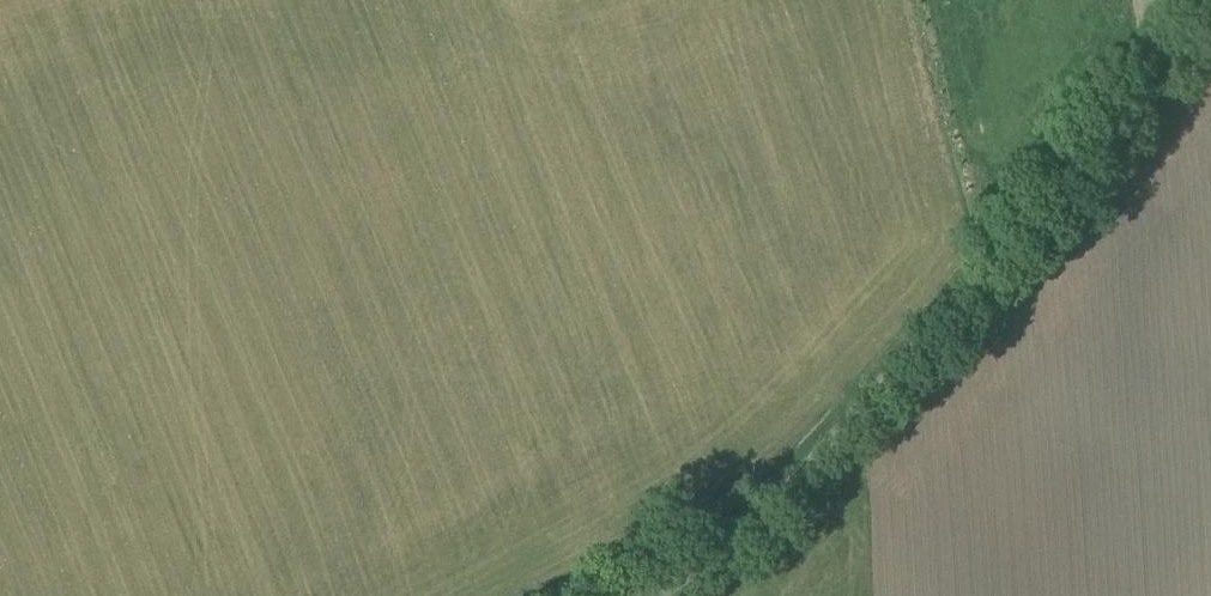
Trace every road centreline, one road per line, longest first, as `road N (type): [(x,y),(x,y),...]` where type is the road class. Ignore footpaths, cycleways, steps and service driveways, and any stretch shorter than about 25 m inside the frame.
road 1 (unclassified): [(676,595),(756,536),(1210,21)]

